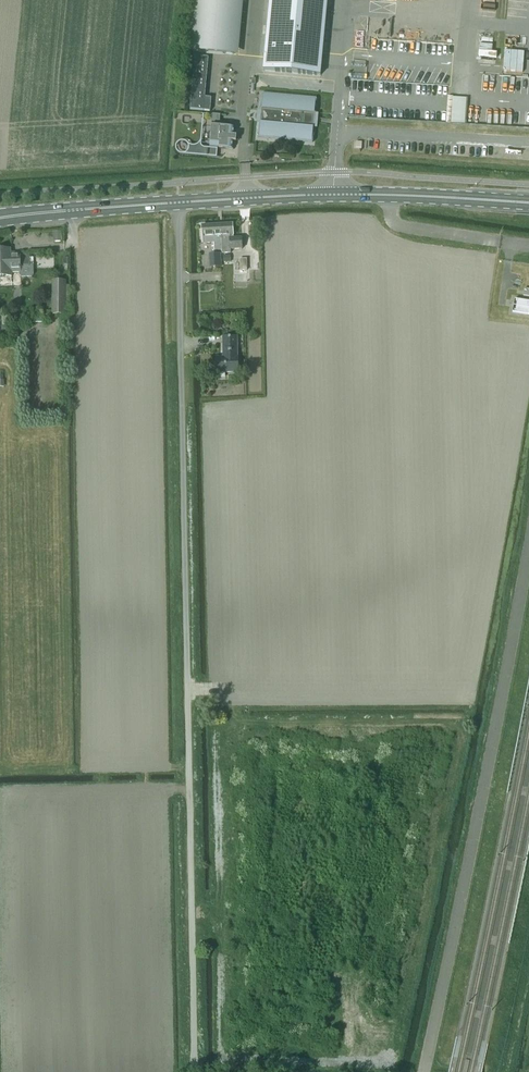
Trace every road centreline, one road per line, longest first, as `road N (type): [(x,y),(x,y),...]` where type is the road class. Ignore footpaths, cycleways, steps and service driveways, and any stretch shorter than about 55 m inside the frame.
road 1 (unclassified): [(195,1071),(178,202)]
road 2 (primary): [(178,202),(333,195),(528,203)]
road 3 (primary): [(0,219),(178,202)]

